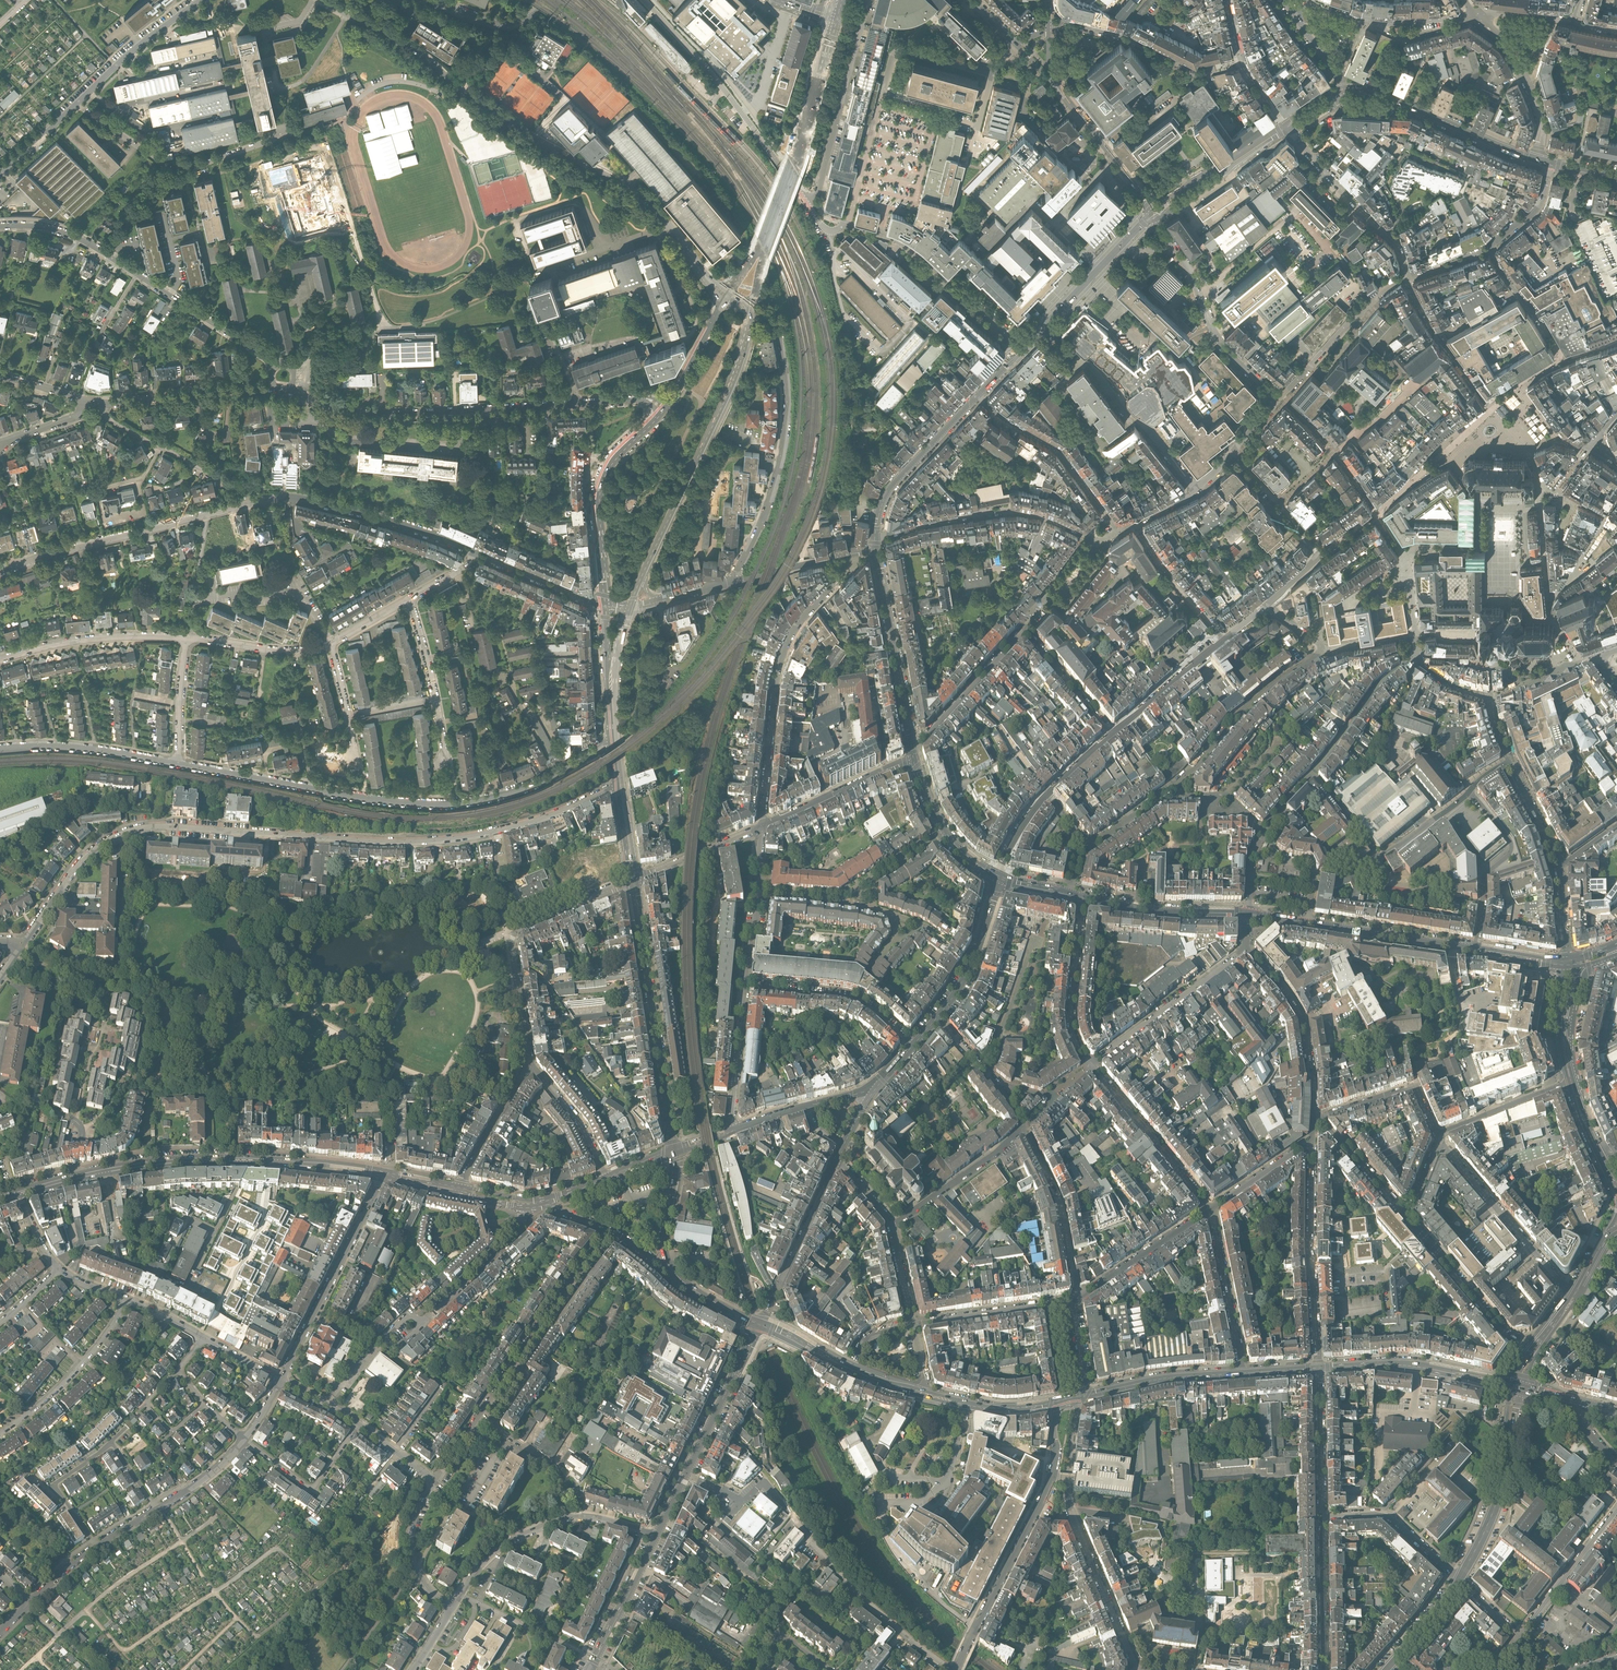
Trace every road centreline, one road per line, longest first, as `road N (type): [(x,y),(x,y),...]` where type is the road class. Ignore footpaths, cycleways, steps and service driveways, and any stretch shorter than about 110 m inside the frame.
road 1 (residential): [(621,787),(521,825),(452,839),(374,841),(162,826),(120,834),(78,864),(20,948)]
road 2 (unclassified): [(701,273),(670,228),(626,188),(532,138),(422,56),(321,0)]
road 3 (residential): [(615,743),(518,791),(459,803),(366,797),(177,764)]
road 4 (residential): [(1269,603),(1328,651),(1274,684),(1185,777),(1089,848)]
road 5 (residential): [(291,392),(382,412),(638,401)]
road 6 (residential): [(279,366),(84,241),(46,229),(0,228)]
road 7 (unclassified): [(643,0),(710,73),(820,225),(833,232),(846,225)]
road 8 (residential): [(612,1232),(434,1481)]
road 9 (residential): [(1061,1402),(1047,1490),(956,1669)]
road 10 (residential): [(1077,1398),(1067,1495),(1136,1669)]
road 11 (primary): [(643,574),(726,398),(752,312)]
road 12 (residential): [(827,561),(837,582),(797,628),(776,681),(762,822)]
road 13 (residential): [(1489,250),(1407,278),(1399,248),(1288,130)]
road 14 (primary): [(634,877),(674,1150)]
road 15 (primary): [(19,1193),(152,1163),(283,1162)]
road 16 (tertiary): [(202,0),(119,64),(0,174)]
road 17 (residential): [(634,877),(517,930),(530,1063)]
road 18 (residential): [(735,583),(785,440),(778,335)]
road 19 (residential): [(876,538),(1009,512),(1038,515),(1098,542),(1120,532)]
road 20 (residential): [(657,1536),(592,1517),(564,1519),(499,1547),(452,1608)]
road 21 (primary): [(657,1536),(761,1325)]
road 22 (tertiary): [(1247,914),(1476,949)]
road 23 (residential): [(281,1380),(384,1176)]
road 24 (primary): [(770,233),(833,16)]
road 25 (residential): [(1277,402),(1219,342),(1157,216)]
road 26 (residential): [(1313,1147),(1319,1367)]
road 27 (residential): [(208,513),(0,570)]
road 28 (residential): [(1439,1139),(1576,1294)]
road 29 (primary): [(654,421),(618,454),(600,487),(605,607)]
road 30 (tertiary): [(875,547),(911,744)]
road 31 (residential): [(1120,532),(1059,451),(978,397)]
road 32 (residential): [(1246,946),(1091,1064)]
road 33 (primary): [(1511,1387),(1403,1365),(1319,1367)]
road 34 (residential): [(1314,1118),(1303,1020),(1246,946)]
road 35 (unclassified): [(1157,216),(1022,351)]
road 36 (residential): [(475,553),(294,498)]
road 37 (residential): [(187,637),(102,637),(0,658)]
road 38 (residential): [(128,1299),(70,1379),(0,1435)]
road 39 (residential): [(1210,1210),(1091,1064)]
road 40 (residential): [(1293,11),(1312,3),(1381,23),(1473,15)]
road 41 (residential): [(1077,1300),(1061,1201),(1023,1126)]
road 42 (residential): [(912,1047),(857,1002),(745,988)]
road 43 (tertiary): [(838,1158),(761,1325)]
road 44 (residential): [(952,1669),(863,1599),(816,1547)]
road 45 (residential): [(177,764),(76,746),(0,749)]
road 46 (unclassified): [(876,538),(893,486),(978,397)]
road 47 (residential): [(1049,30),(1067,24),(1108,33),(1195,73),(1214,69)]
road 48 (tertiary): [(1378,92),(1537,160)]
road 49 (residential): [(1091,1064),(1072,1021),(1084,898)]
road 50 (residential): [(1473,15),(1503,42),(1536,101),(1543,127),(1537,160)]
road 51 (residential): [(104,404),(271,388)]
road 52 (residential): [(762,822),(745,988)]
road 53 (residential): [(1244,1373),(1210,1210)]
road 54 (residential): [(410,599),(443,761)]
road 55 (residential): [(1023,1126),(892,1226)]
road 56 (residential): [(762,822),(914,759)]
road 57 (tertiary): [(1084,898),(1247,914)]
road 58 (residential): [(1514,1341),(1408,1217)]
road 59 (residential): [(911,744),(1025,629)]
road 60 (residential): [(1210,1210),(1077,1300)]
road 61 (residential): [(1322,1516),(1386,1516),(1458,1580)]
road 62 (residential): [(1320,1118),(1416,1085),(1439,1139)]
road 63 (residential): [(245,1440),(310,1487),(359,1425)]
road 64 (residential): [(1616,1511),(1518,1635)]
road 65 (residential): [(423,1323),(519,1231),(525,1207)]
road 66 (primary): [(1244,1373),(1088,1395)]
road 67 (unclassified): [(1284,124),(1157,216)]
road 68 (tertiary): [(1157,216),(1288,130)]
road 69 (tertiary): [(936,1018),(973,960),(998,877)]
road 70 (residential): [(1555,855),(1509,760),(1470,791)]
road 71 (tertiary): [(1062,94),(1157,216)]
road 72 (residential): [(1324,1669),(1322,1516)]
road 73 (residential): [(104,404),(104,416),(230,479)]
road 74 (residential): [(1322,1516),(1319,1367)]
road 75 (tertiary): [(914,759),(946,832),(998,877)]
road 76 (tertiary): [(735,1129),(876,1084)]
road 77 (residential): [(434,1481),(416,1512),(411,1555),(430,1592),(452,1608)]
road 78 (residential): [(1111,734),(1224,639)]
road 79 (residential): [(1135,524),(1224,639)]
road 80 (residential): [(331,643),(284,650),(187,637)]
road 81 (residential): [(1439,1139),(1572,1081)]
road 82 (residential): [(1277,402),(1375,299)]
road 83 (tertiary): [(423,0),(500,28),(532,19),(551,0)]
road 84 (residential): [(745,988),(735,1129)]
road 85 (residential): [(605,607),(475,553)]
road 86 (residential): [(530,1063),(462,1186)]
road 87 (residential): [(1023,1126),(1003,1089),(936,1018)]
road 88 (residential): [(634,877),(762,822)]
road 89 (residential): [(606,1178),(577,1117),(530,1063)]
road 90 (primary): [(1061,1402),(992,1409),(925,1395)]
road 91 (primary): [(596,1659),(657,1536)]
road 92 (secondary): [(1458,1580),(1495,1508),(1506,1454)]
road 93 (residential): [(1048,1304),(914,1326)]
road 94 (residential): [(1025,629),(1111,734)]
road 95 (residential): [(1232,453),(1323,552)]
road 96 (primary): [(674,1150),(663,1242),(678,1278)]
road 97 (primary): [(925,1395),(806,1347)]
road 98 (residential): [(177,764),(187,637)]
road 99 (residential): [(1313,1147),(1210,1210)]
road 100 (residential): [(179,1372),(148,1407),(173,1429),(204,1405)]

